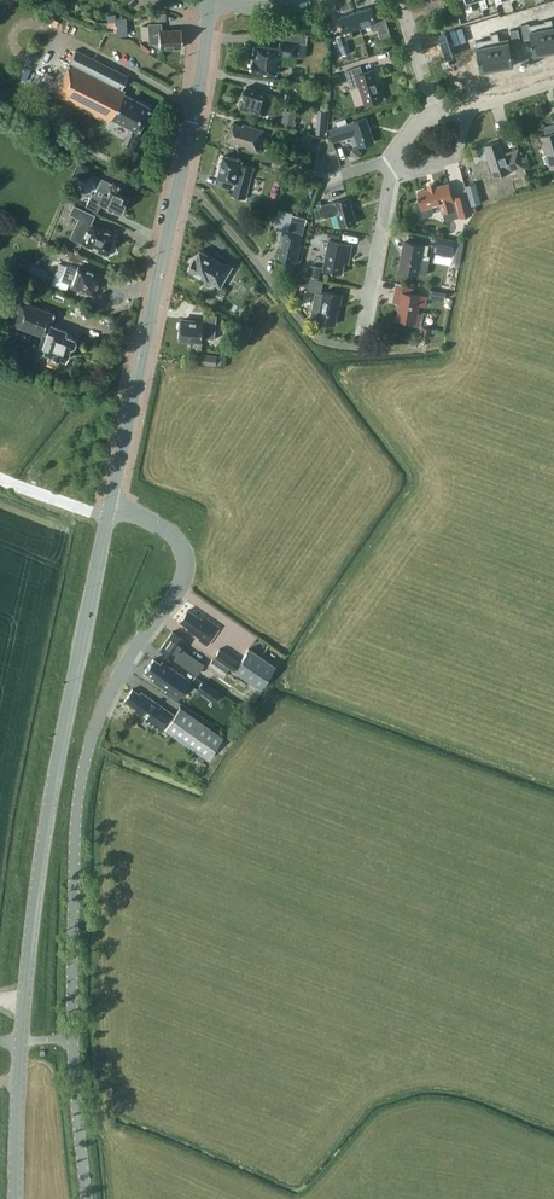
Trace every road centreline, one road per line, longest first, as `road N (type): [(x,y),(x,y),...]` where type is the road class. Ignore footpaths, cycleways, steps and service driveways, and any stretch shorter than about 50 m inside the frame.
road 1 (unclassified): [(72,1038),(74,849),(88,746),(130,653),(183,571),(174,539),(144,518),(109,508)]
road 2 (tertiary): [(20,1042),(36,892),(109,508)]
road 3 (tertiary): [(109,508),(210,4)]
road 4 (residential): [(362,330),(391,171)]
road 5 (unclassified): [(85,1198),(72,1038)]
road 6 (tertiary): [(16,1198),(20,1042)]
road 7 (residential): [(391,171),(453,154),(469,100)]

